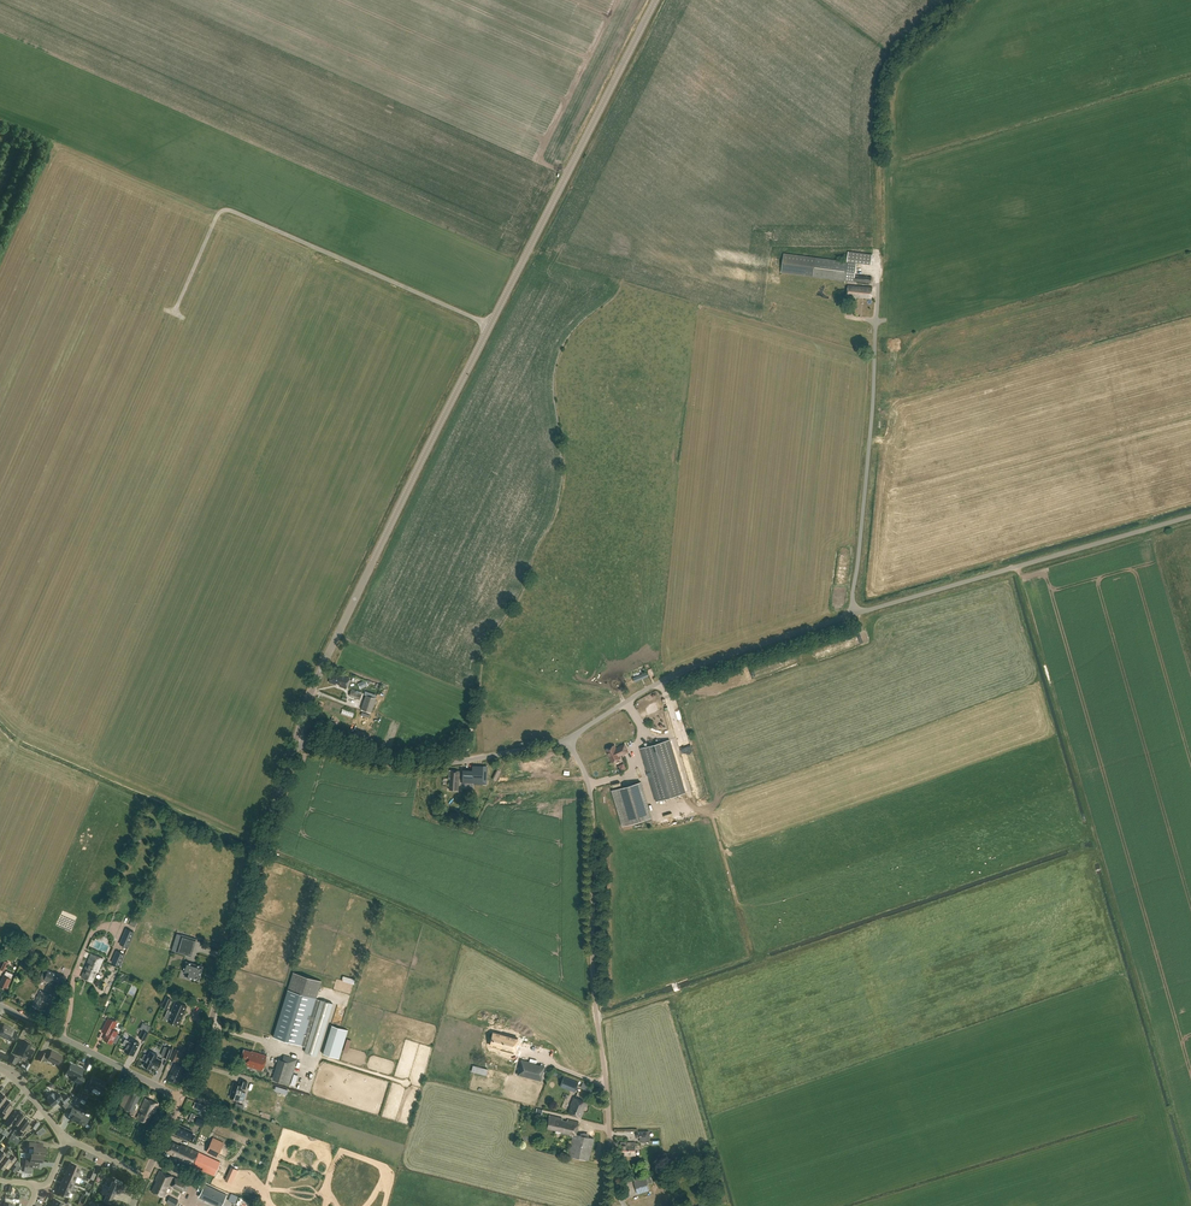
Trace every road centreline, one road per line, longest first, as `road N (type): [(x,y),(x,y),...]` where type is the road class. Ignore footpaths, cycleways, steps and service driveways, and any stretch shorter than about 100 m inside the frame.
road 1 (tertiary): [(296,742),(372,562),(656,0)]
road 2 (unclassified): [(614,1187),(594,984),(591,802),(568,740)]
road 3 (track): [(490,325),(228,210),(216,217),(176,310)]
road 4 (tertiary): [(181,1097),(296,742)]
road 5 (unclassified): [(851,615),(1190,514)]
road 6 (unclassified): [(568,740),(686,669),(851,615)]
road 7 (unclassified): [(851,615),(879,312)]
road 8 (unclassified): [(568,740),(426,764),(296,742)]
road 9 (residential): [(181,1097),(0,1006)]

